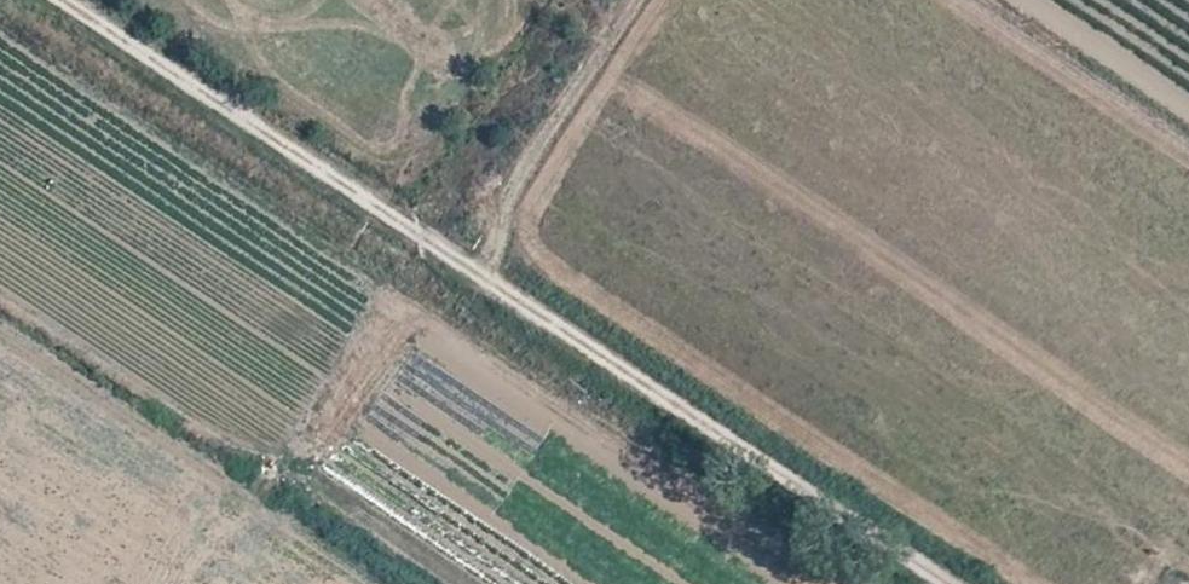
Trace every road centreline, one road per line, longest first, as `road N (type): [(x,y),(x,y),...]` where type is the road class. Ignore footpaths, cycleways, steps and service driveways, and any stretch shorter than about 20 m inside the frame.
road 1 (track): [(944,583),(59,0)]

